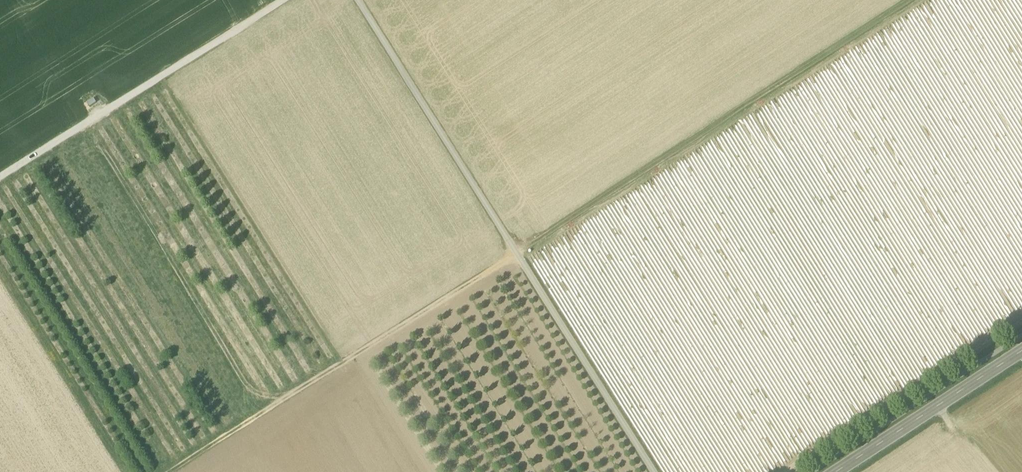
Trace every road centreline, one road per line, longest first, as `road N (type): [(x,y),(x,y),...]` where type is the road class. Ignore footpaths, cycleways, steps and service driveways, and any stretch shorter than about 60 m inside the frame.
road 1 (track): [(655,471),(358,0)]
road 2 (track): [(516,253),(167,471)]
road 3 (track): [(0,175),(280,0)]
road 4 (tertiary): [(836,471),(1021,352)]

